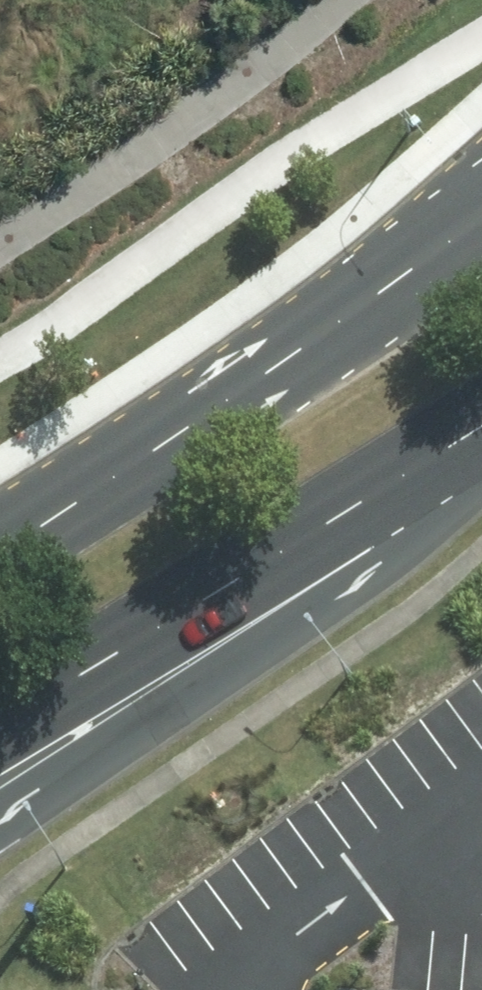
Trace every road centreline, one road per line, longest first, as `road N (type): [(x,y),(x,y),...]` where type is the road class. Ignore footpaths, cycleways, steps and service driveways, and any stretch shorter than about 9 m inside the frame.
road 1 (primary): [(0,543),(481,211)]
road 2 (primary): [(481,427),(132,653)]
road 3 (tertiary): [(132,653),(0,805)]
road 4 (primary): [(132,653),(0,729)]

